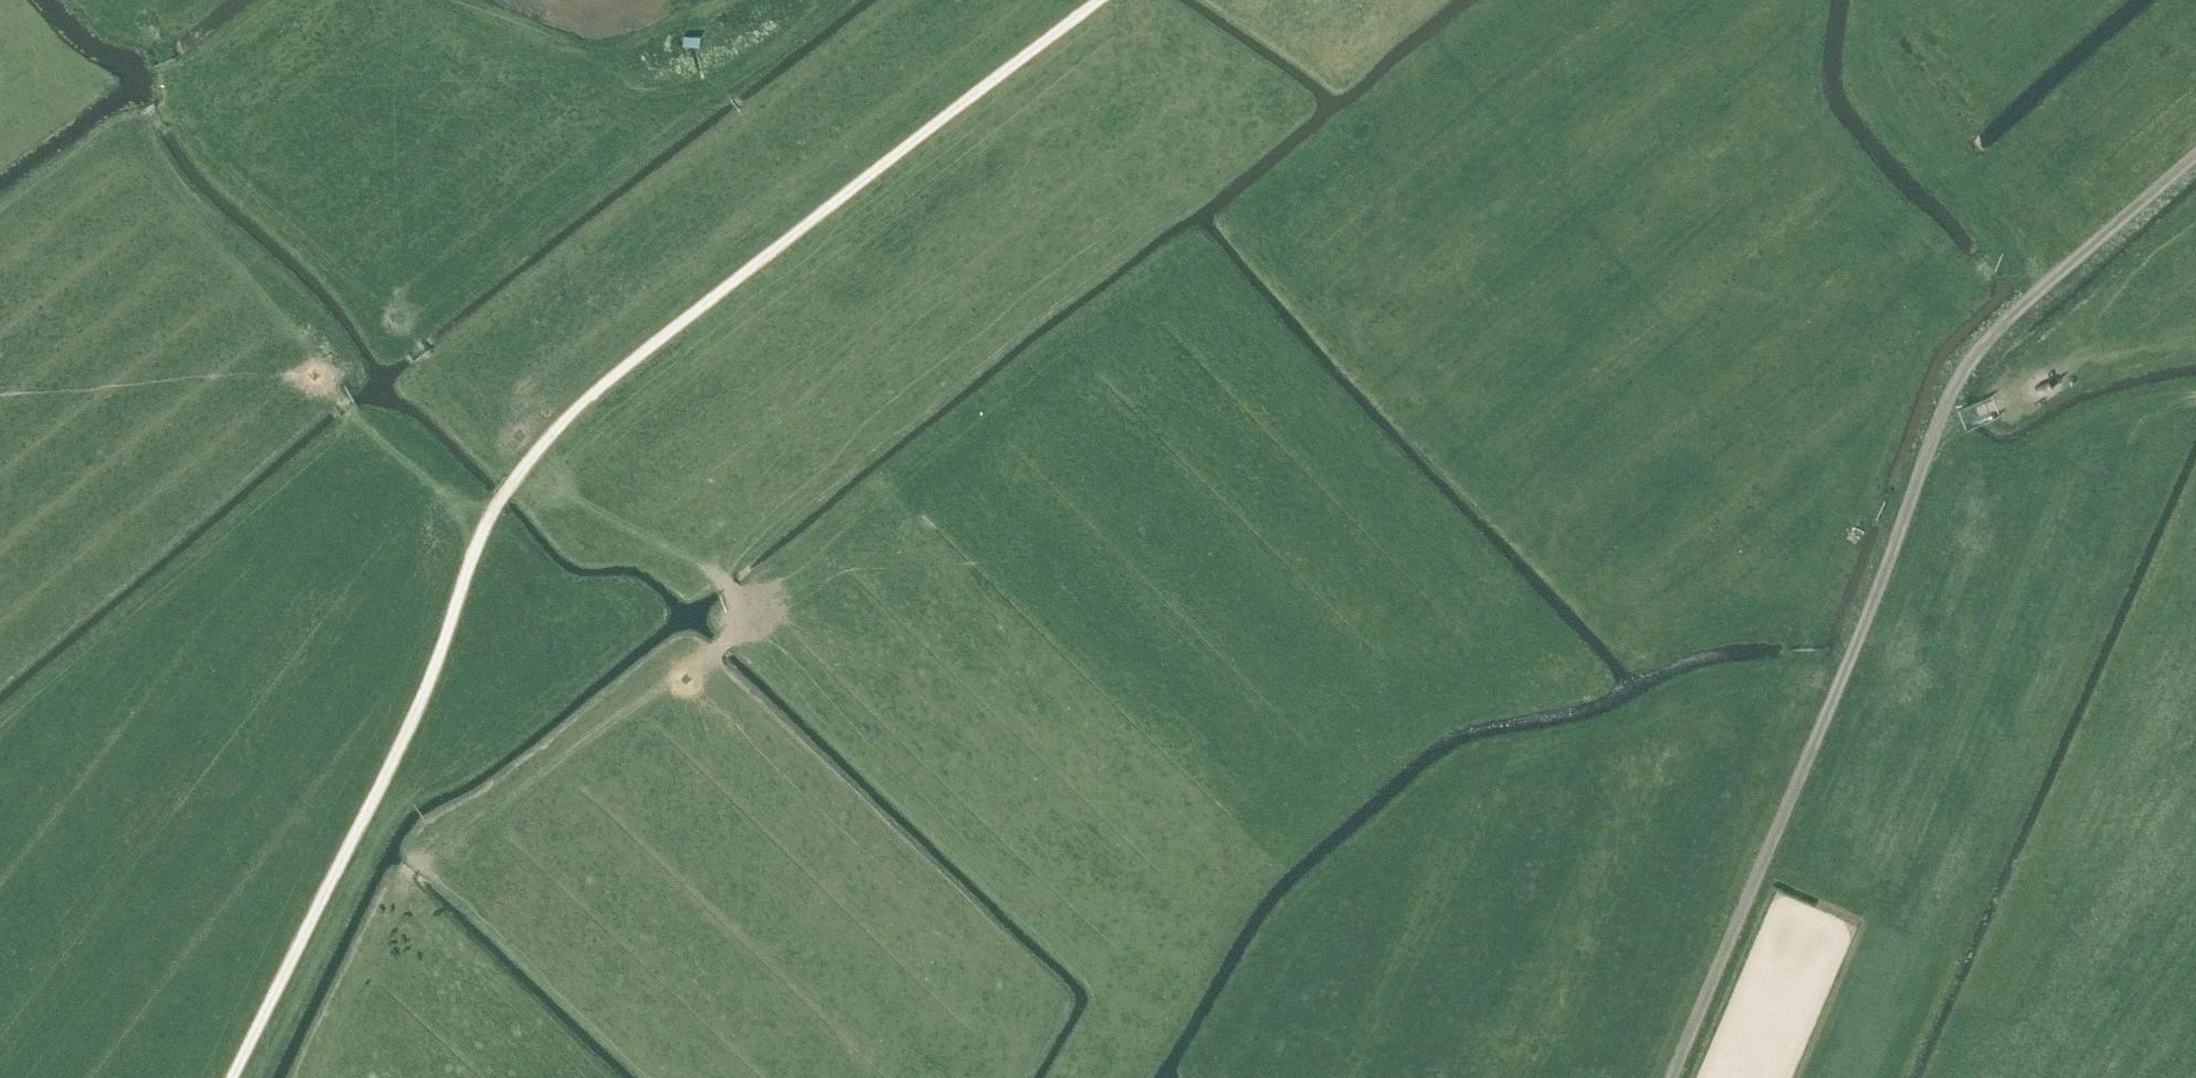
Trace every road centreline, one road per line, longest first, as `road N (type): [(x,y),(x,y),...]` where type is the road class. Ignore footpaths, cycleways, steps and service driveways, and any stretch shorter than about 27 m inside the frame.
road 1 (track): [(1100,0),(637,358),(545,442),(487,522),(385,792),(240,1077)]
road 2 (track): [(1670,1077),(1849,657),(1952,387),(1993,331),(2195,151)]

